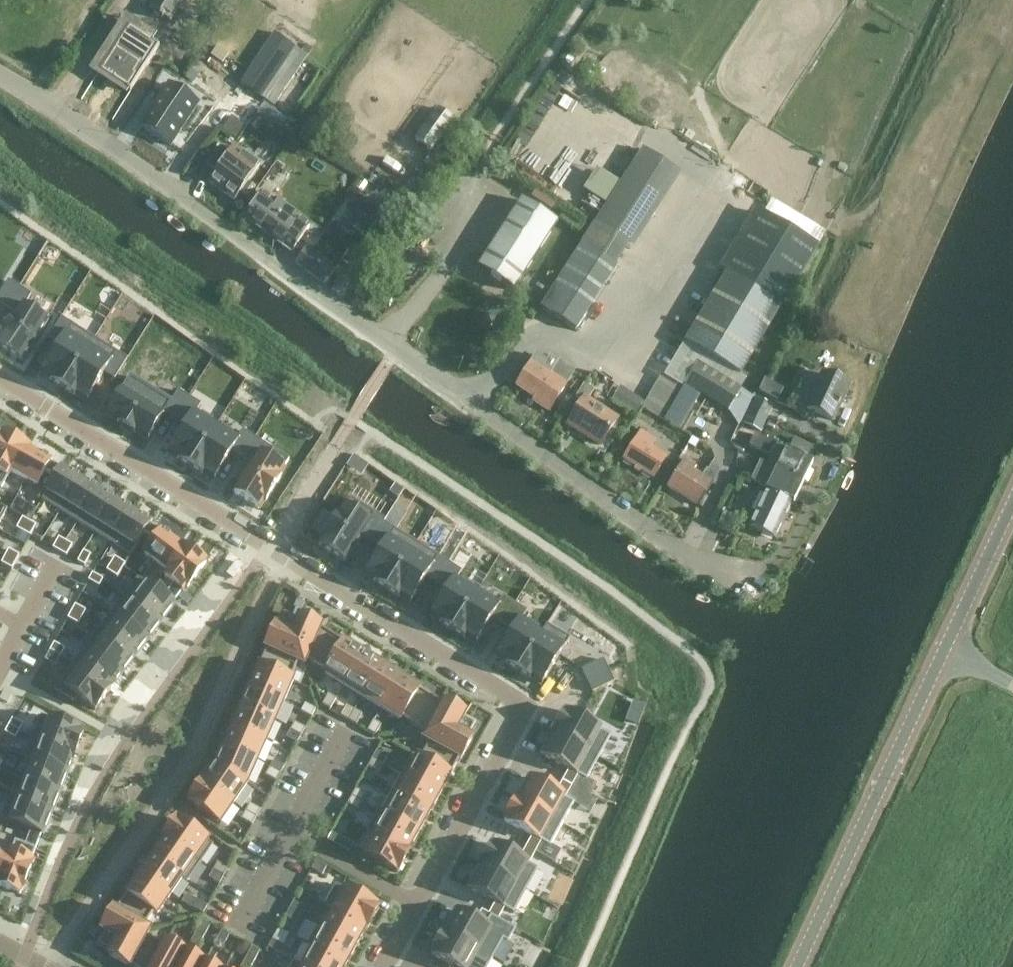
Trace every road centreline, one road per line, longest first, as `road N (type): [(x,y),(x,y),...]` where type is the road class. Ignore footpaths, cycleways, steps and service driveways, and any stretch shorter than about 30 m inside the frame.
road 1 (unclassified): [(754,588),(687,556),(100,136),(0,75)]
road 2 (residential): [(383,966),(521,709),(0,376)]
road 3 (tertiary): [(798,966),(1012,510)]

